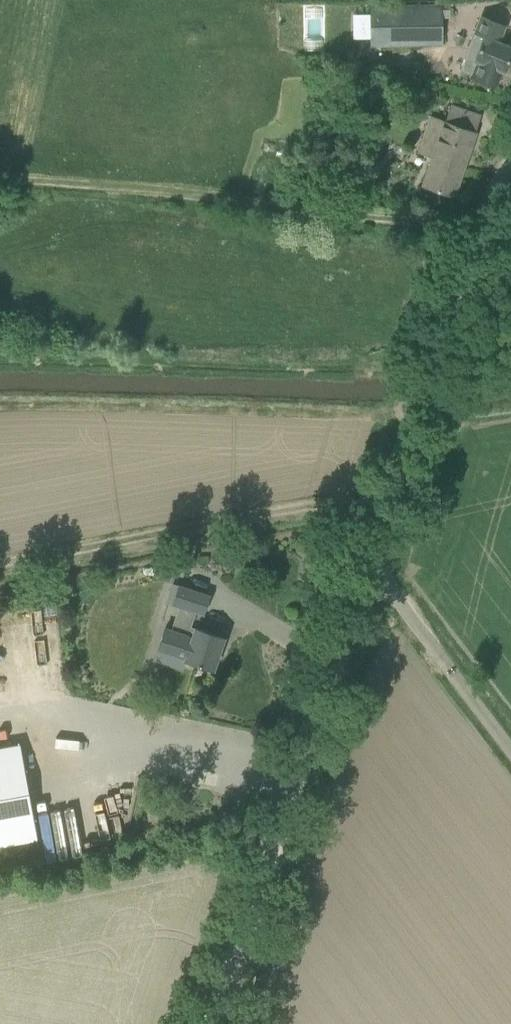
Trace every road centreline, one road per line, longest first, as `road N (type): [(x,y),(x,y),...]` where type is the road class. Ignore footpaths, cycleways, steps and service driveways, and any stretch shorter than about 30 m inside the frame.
road 1 (unclassified): [(209,1023),(367,562)]
road 2 (track): [(480,228),(0,179)]
road 3 (unclassified): [(367,562),(480,228),(510,167)]
road 4 (track): [(0,569),(391,491)]
road 5 (unclassified): [(510,751),(367,562)]

